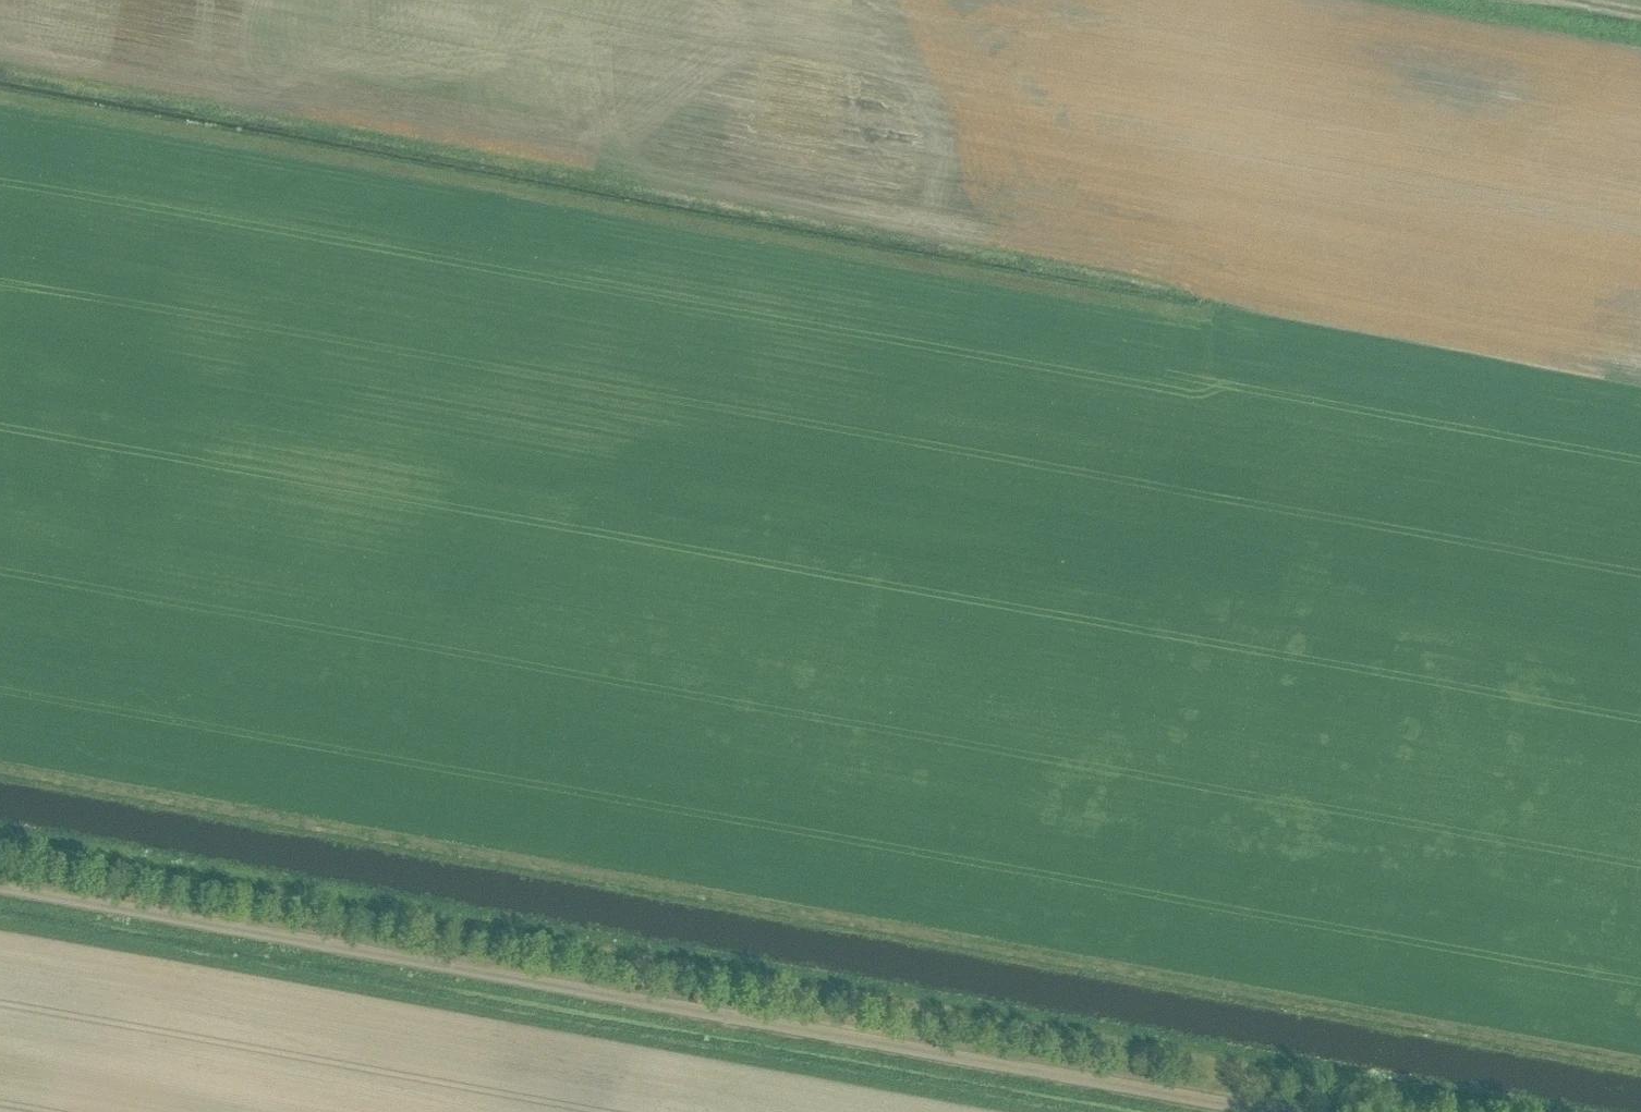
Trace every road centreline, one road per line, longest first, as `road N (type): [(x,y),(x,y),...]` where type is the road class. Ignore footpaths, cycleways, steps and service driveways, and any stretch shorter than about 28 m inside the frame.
road 1 (unclassified): [(1253,1111),(0,888)]

